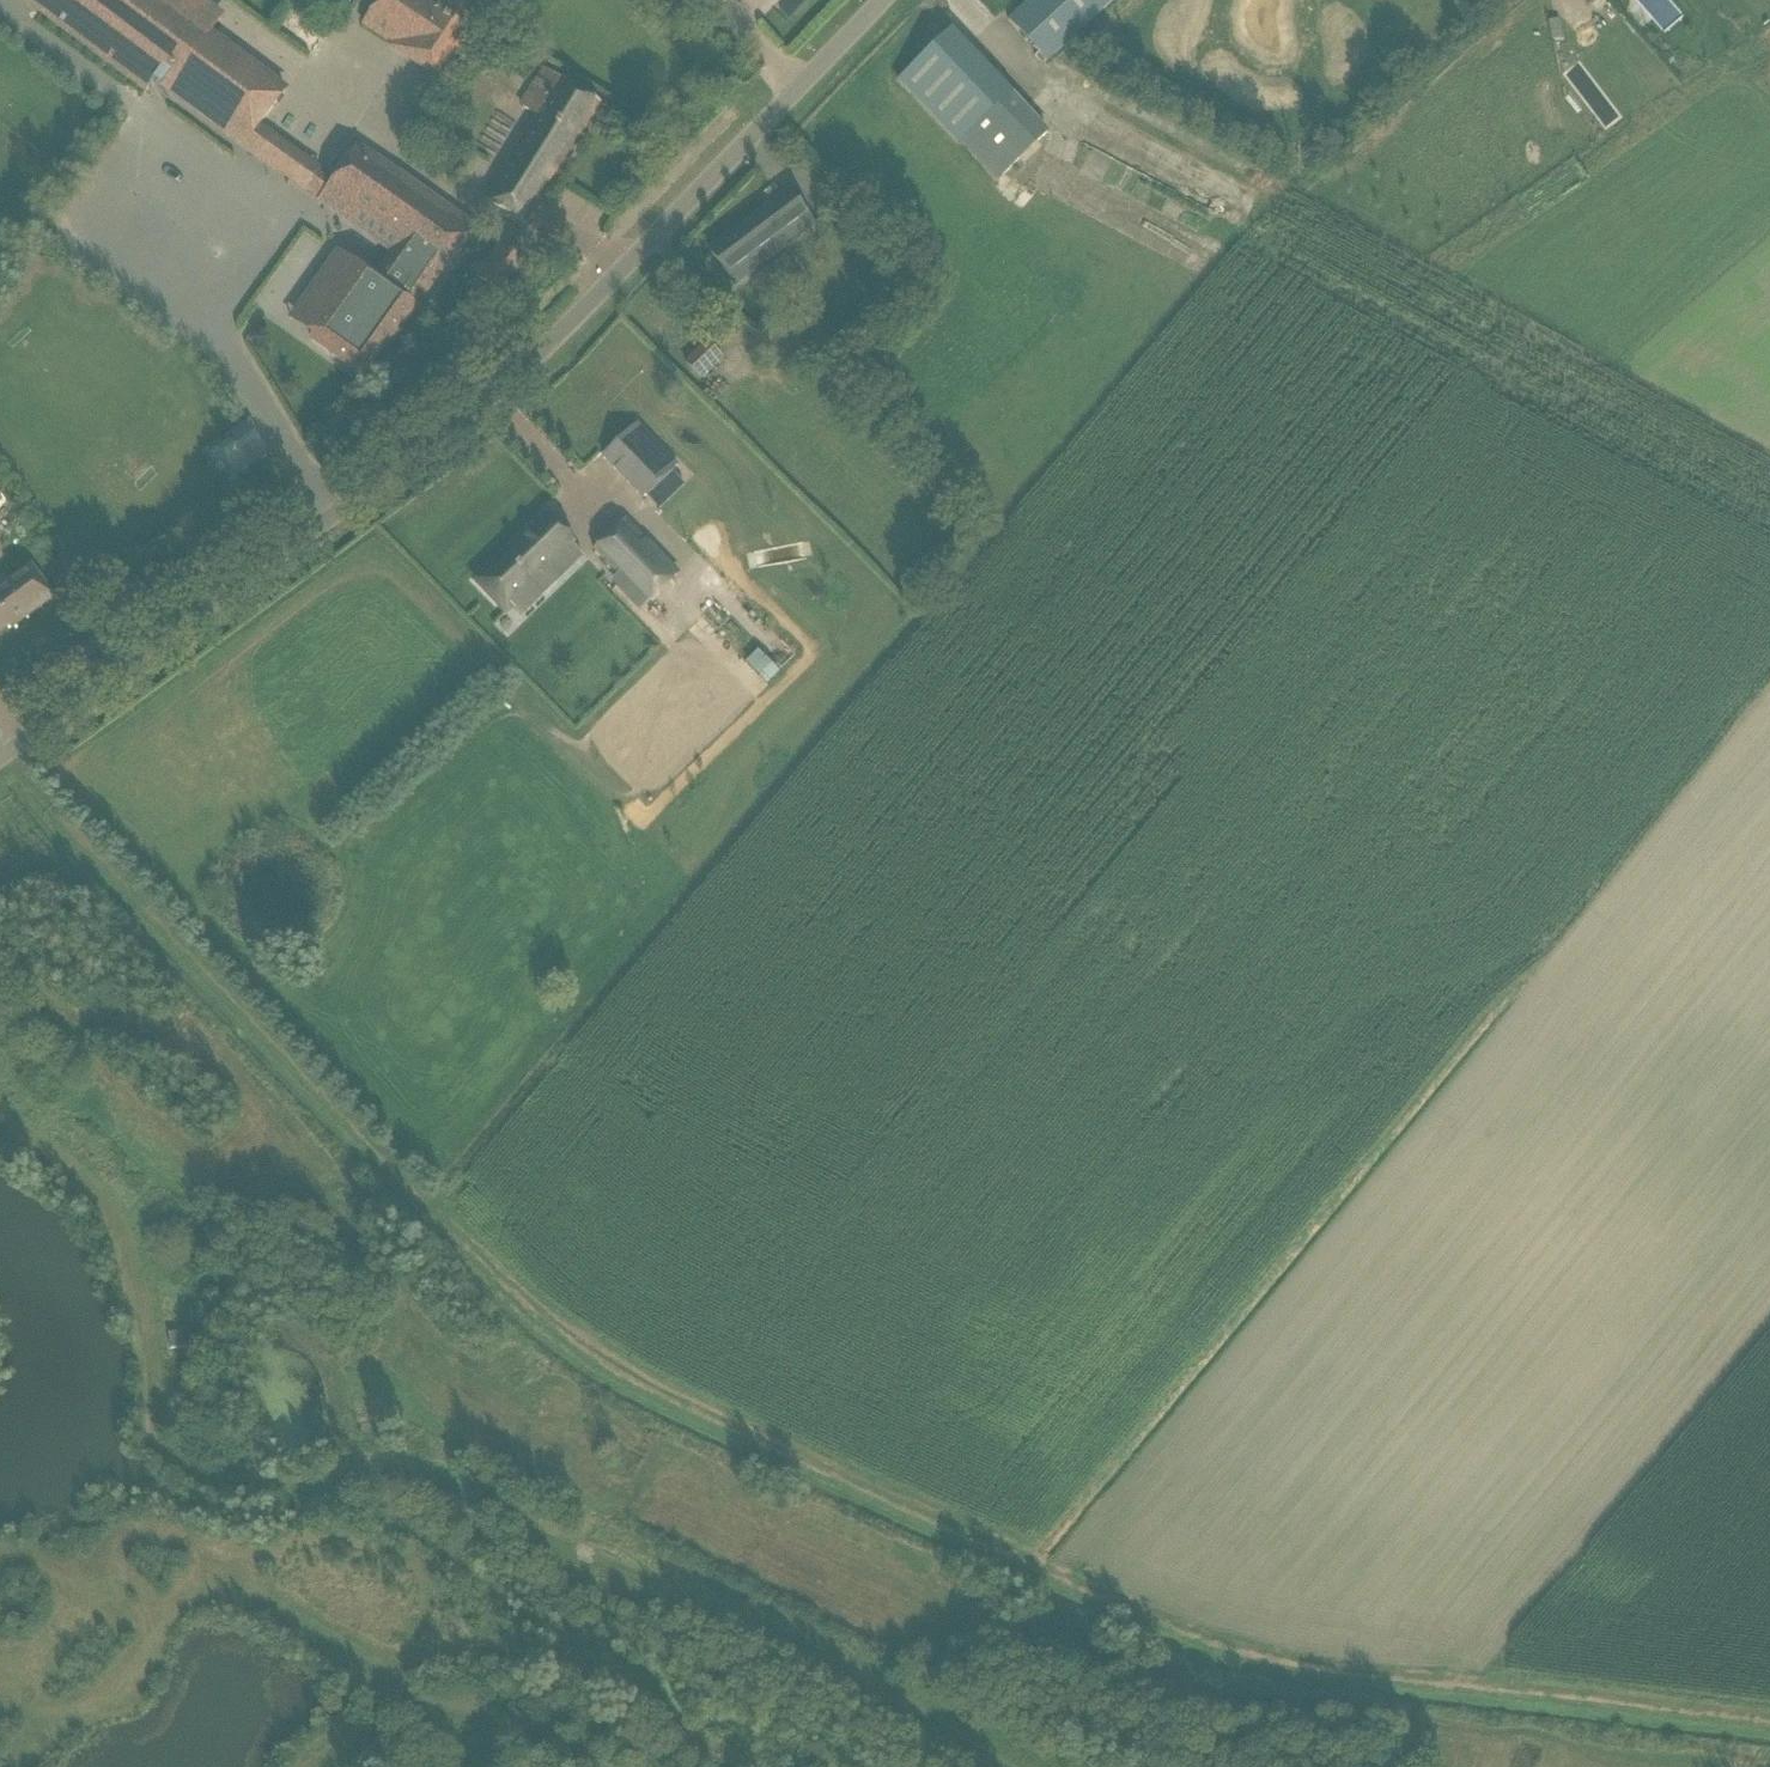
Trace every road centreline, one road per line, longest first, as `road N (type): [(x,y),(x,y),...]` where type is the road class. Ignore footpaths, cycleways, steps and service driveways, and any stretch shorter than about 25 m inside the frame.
road 1 (unclassified): [(0,757),(406,467),(536,360),(885,0)]

